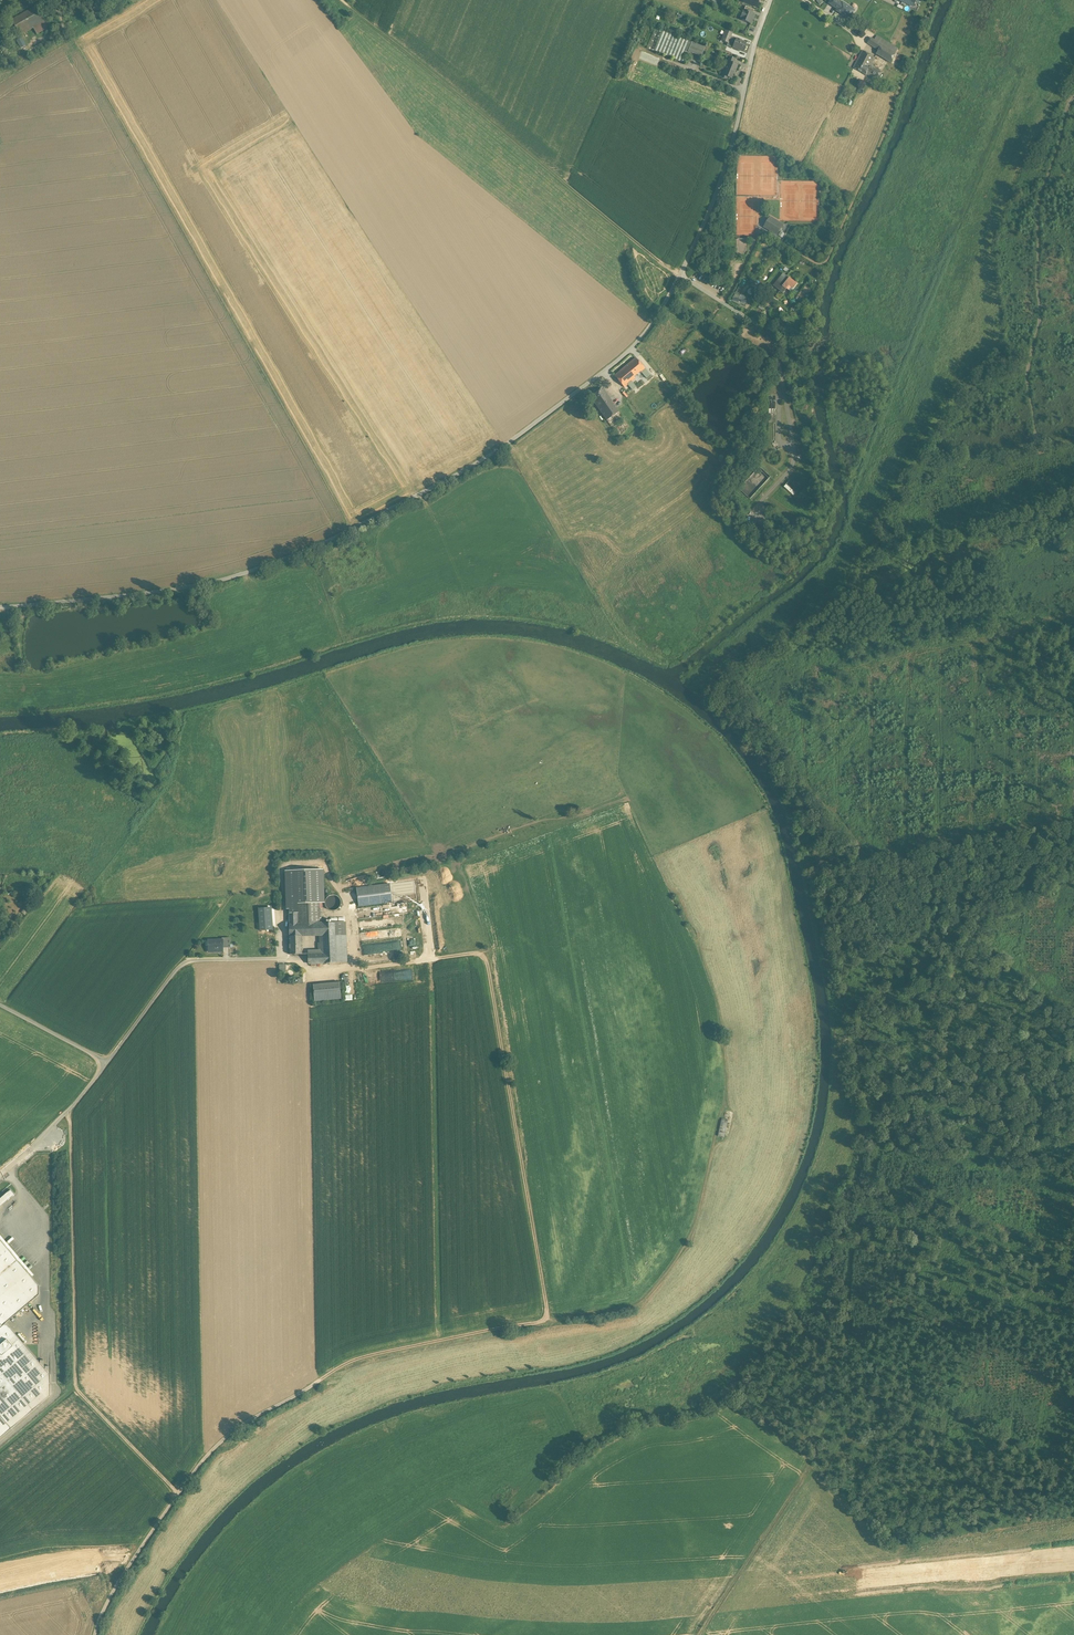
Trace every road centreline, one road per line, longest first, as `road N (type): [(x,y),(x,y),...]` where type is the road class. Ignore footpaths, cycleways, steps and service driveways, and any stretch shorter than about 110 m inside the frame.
road 1 (track): [(106,1063),(190,961),(300,962),(310,975),(487,962),(548,1320),(351,1361),(227,1436),(119,1581),(96,1634)]
road 2 (secondary): [(0,1583),(121,1560),(357,1578),(478,1601),(617,1604),(1073,1559)]
road 3 (unclassified): [(0,606),(163,593),(244,576),(486,458),(628,352),(657,316),(720,185),(743,97)]
road 4 (track): [(548,1320),(641,1301),(696,1220),(728,1086),(718,1006),(698,941)]
road 5 (track): [(65,1113),(75,1387),(178,1493)]
road 6 (track): [(849,845),(762,737),(743,686),(764,678),(809,626),(857,597),(868,579)]
road 7 (track): [(843,85),(806,152),(787,153),(748,120),(763,47),(792,12),(814,11),(841,32),(847,61)]
road 8 (track): [(701,1634),(811,1462),(828,1417),(851,1415)]
road 9 (unclassified): [(0,1005),(106,1063),(48,1132)]

